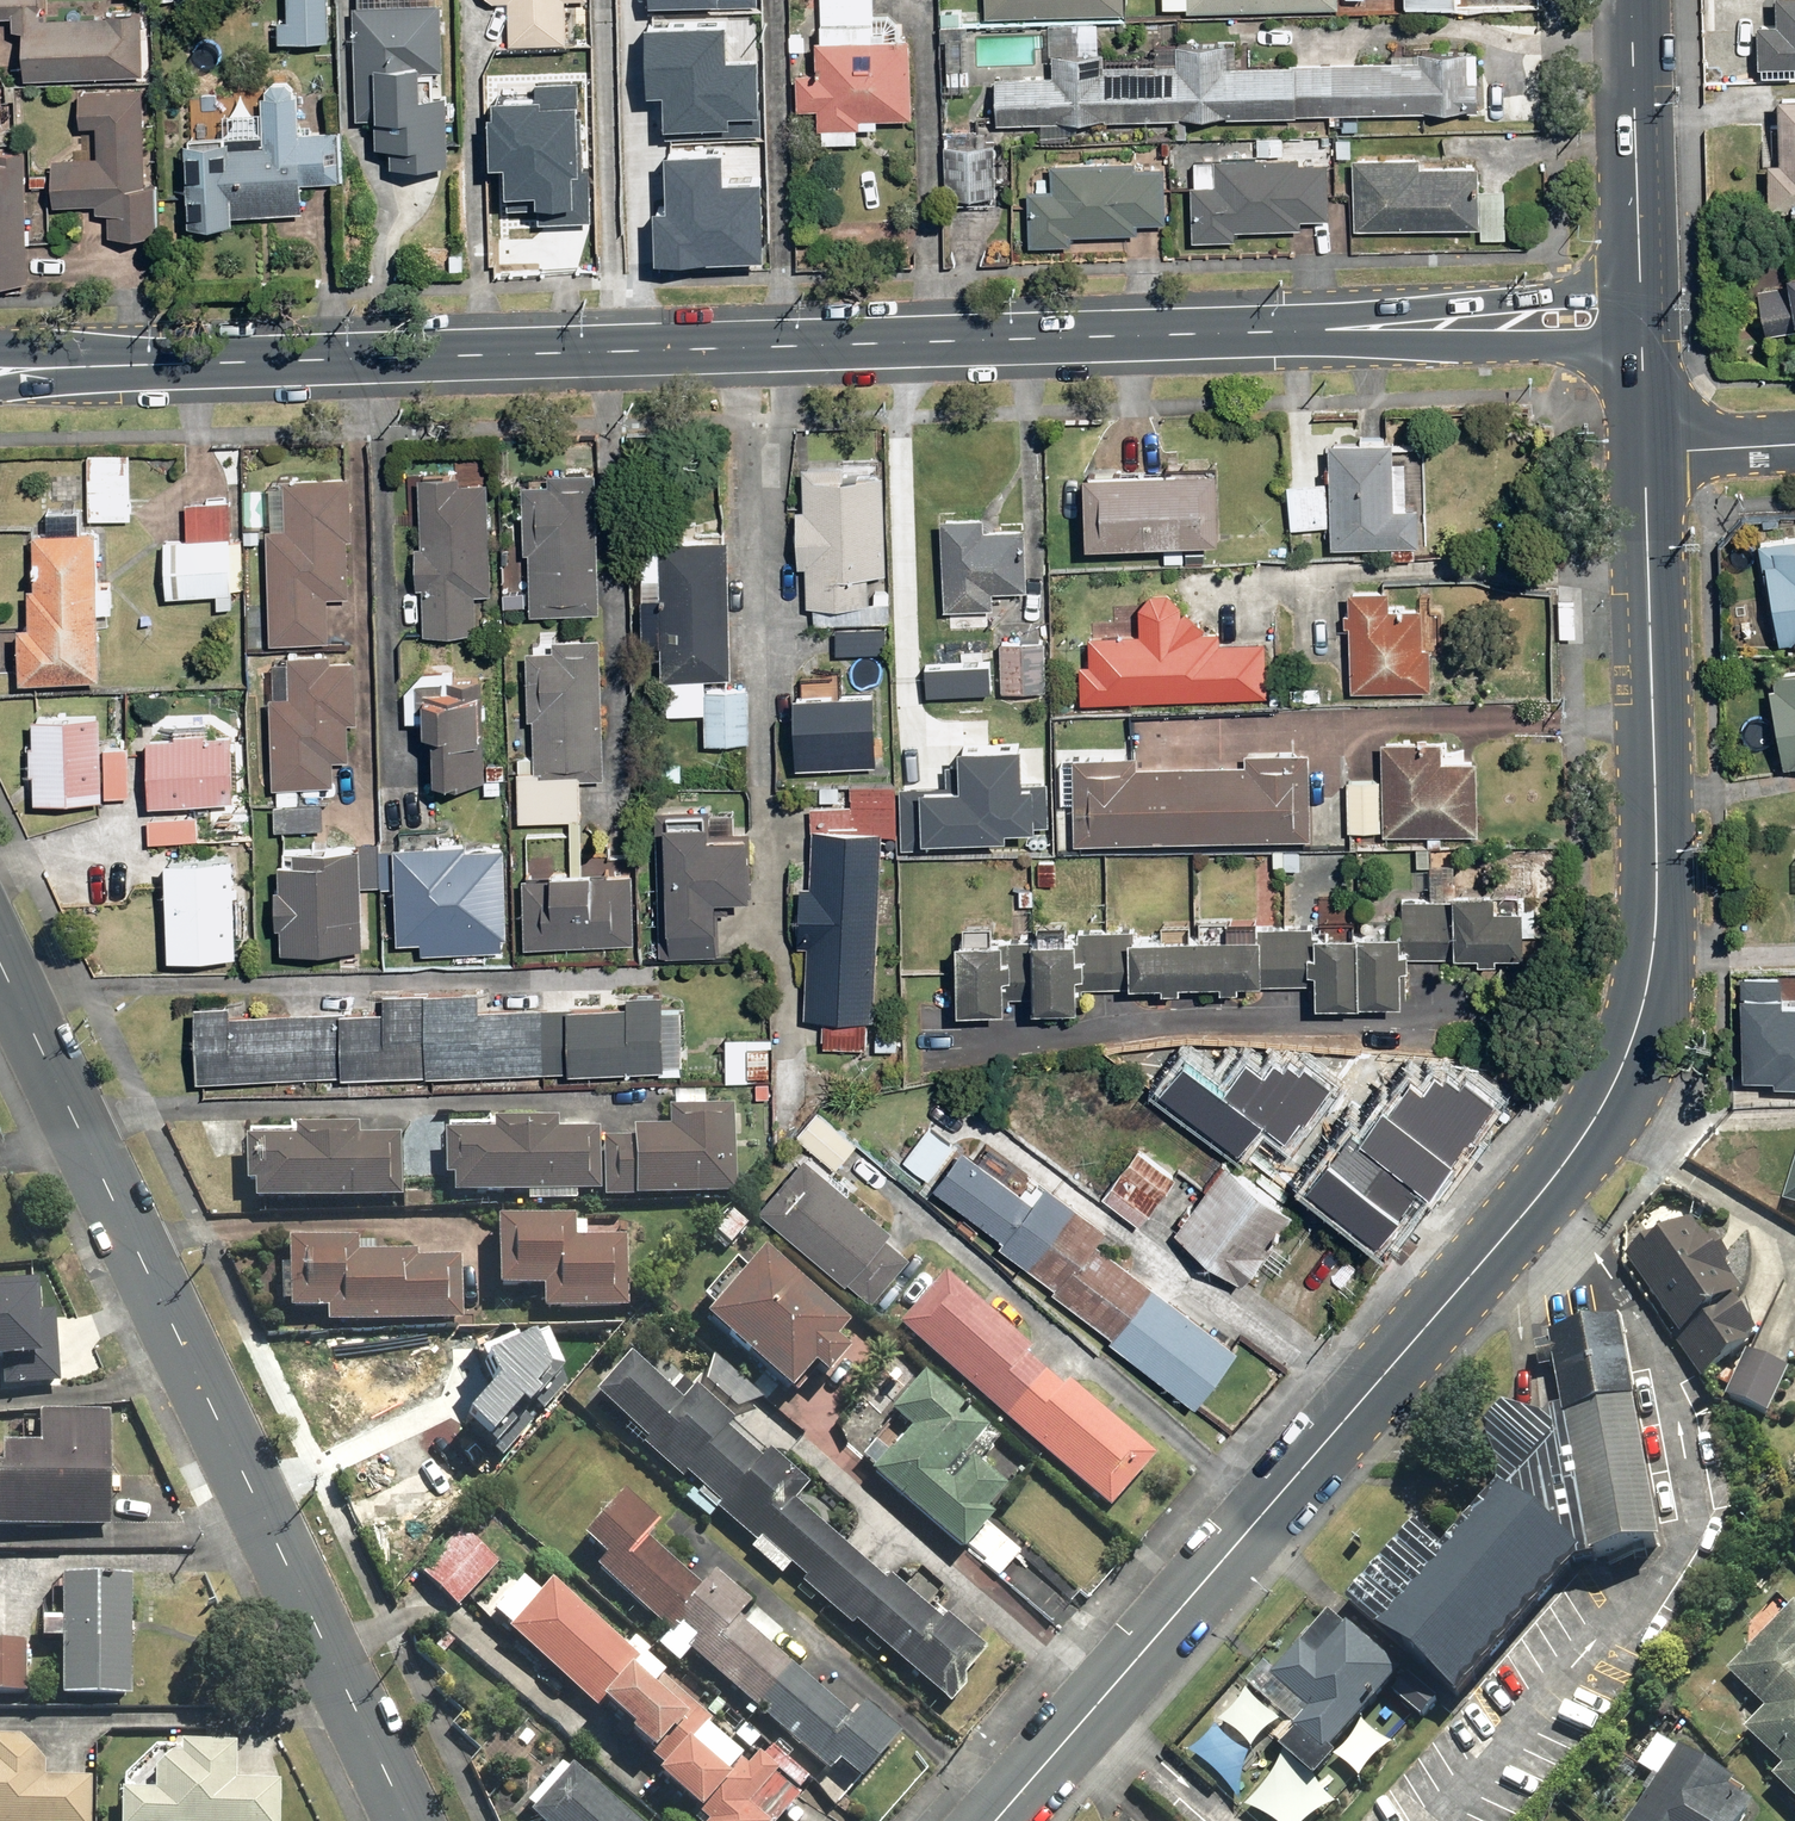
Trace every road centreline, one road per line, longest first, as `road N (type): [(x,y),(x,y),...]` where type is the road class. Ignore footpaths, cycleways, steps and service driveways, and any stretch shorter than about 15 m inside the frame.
road 1 (primary): [(993,1820),(1547,1181),(1609,1089),(1651,961),(1656,881),(1644,447)]
road 2 (secondary): [(1414,325),(57,368)]
road 3 (tertiary): [(0,962),(408,1820)]
road 4 (primary): [(1639,294),(1631,0)]
road 5 (secondary): [(1641,342),(1510,345),(1414,325)]
road 6 (secondary): [(1414,325),(1510,301),(1639,294)]
road 7 (residential): [(1644,447),(1794,442)]

